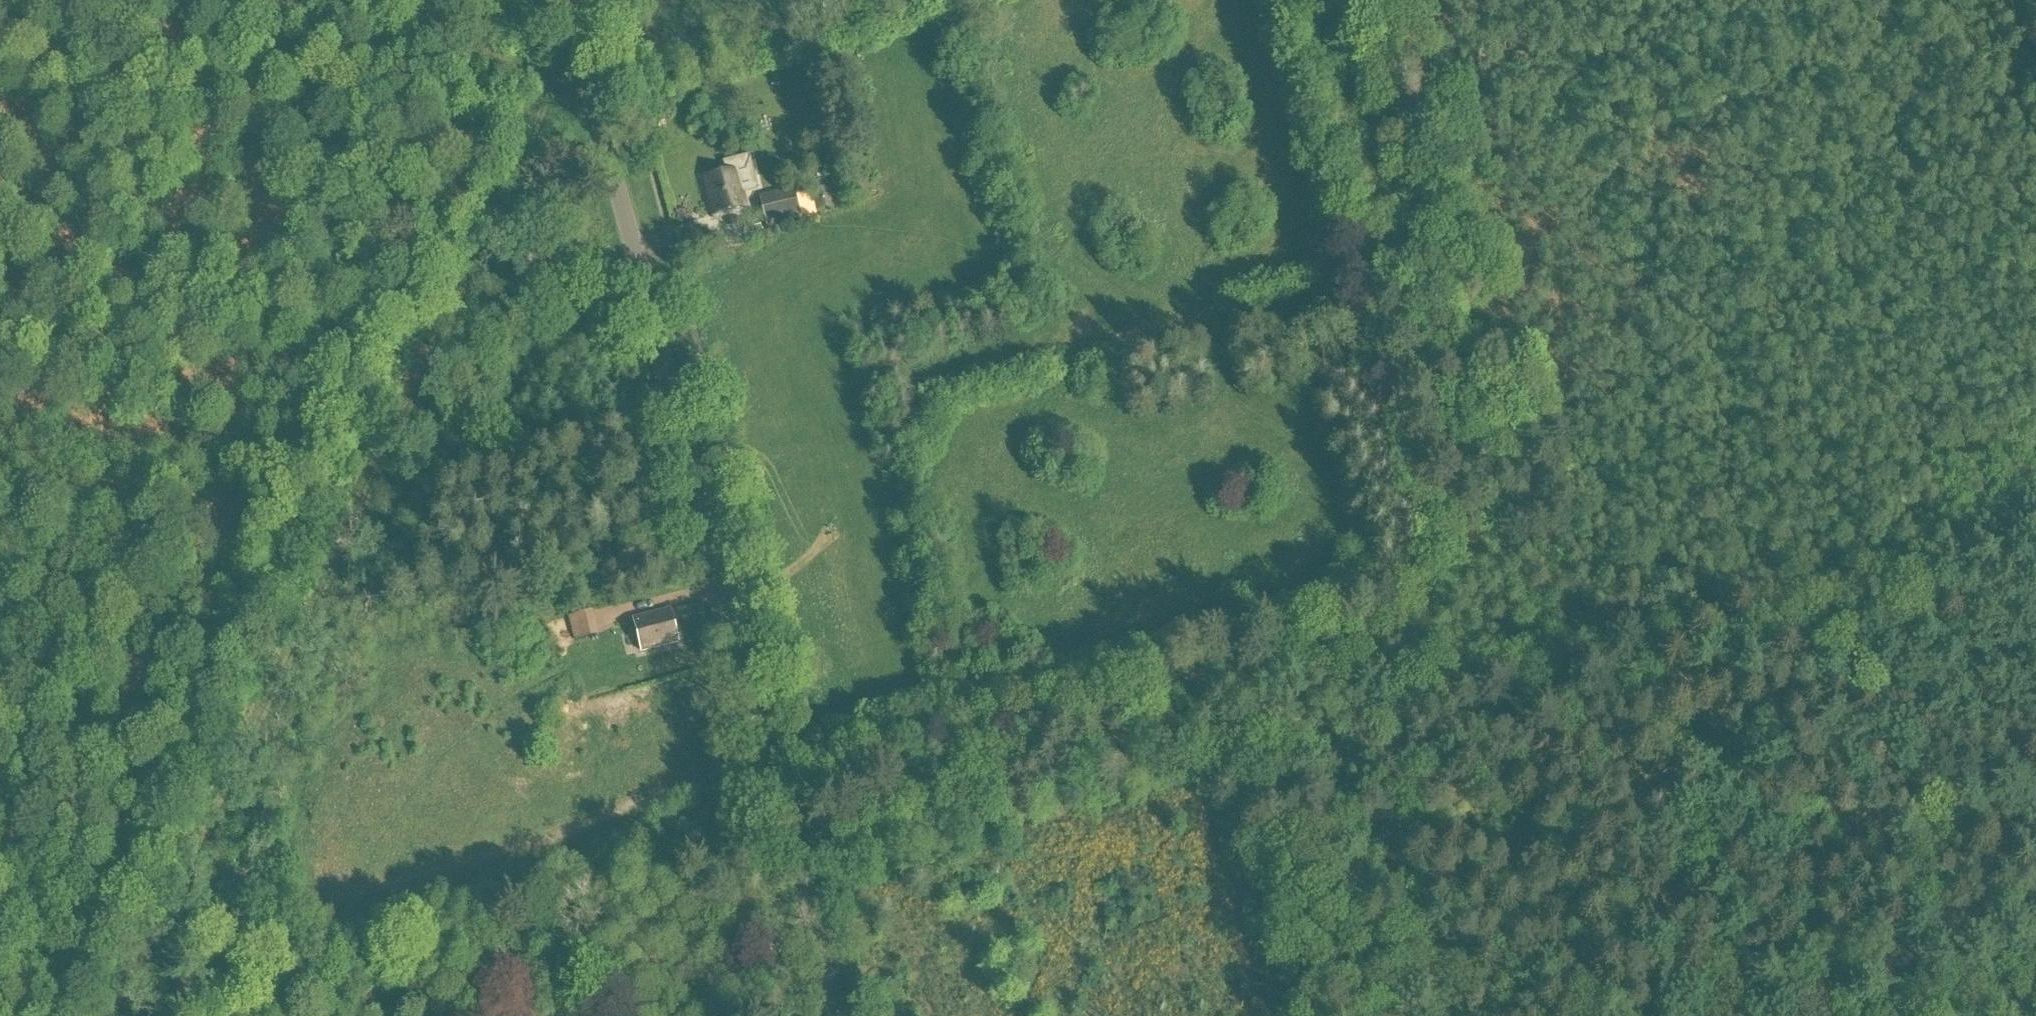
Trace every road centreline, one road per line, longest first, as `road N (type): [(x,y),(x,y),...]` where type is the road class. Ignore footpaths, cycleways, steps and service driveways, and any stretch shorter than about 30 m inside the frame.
road 1 (track): [(114,1015),(556,90),(588,80)]
road 2 (unclassified): [(838,1015),(588,80),(588,0)]
road 3 (track): [(595,107),(925,0)]
road 4 (track): [(1749,1015),(2035,917)]
road 5 (track): [(396,0),(556,90)]

